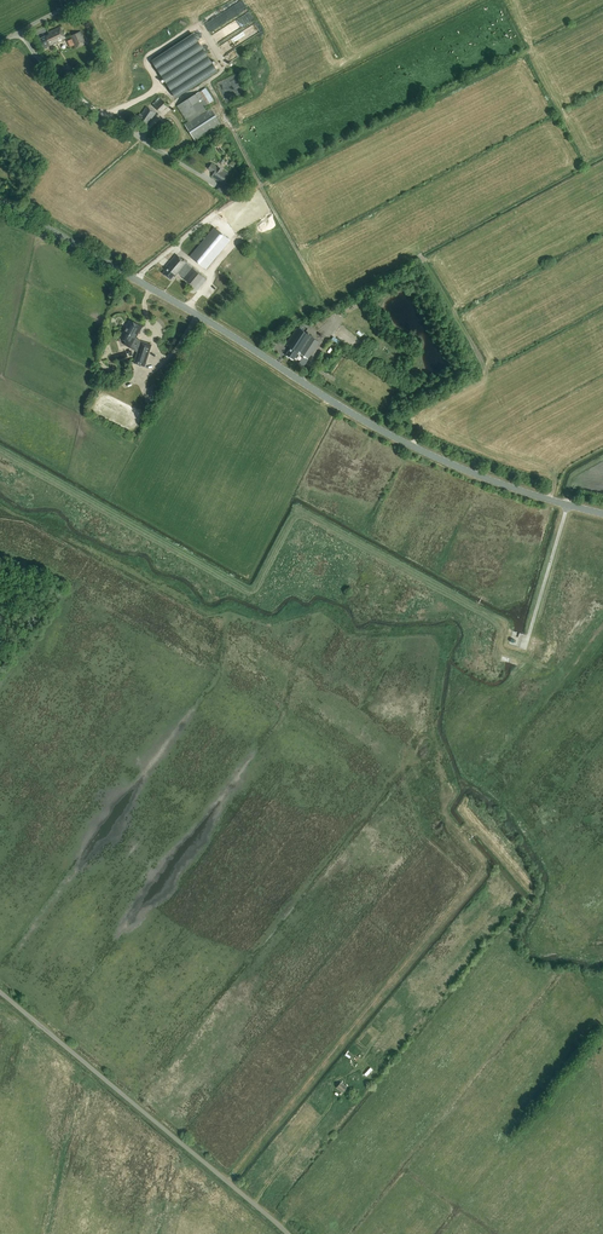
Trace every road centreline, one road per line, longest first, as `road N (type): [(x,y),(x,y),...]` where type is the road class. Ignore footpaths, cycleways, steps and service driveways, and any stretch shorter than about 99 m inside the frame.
road 1 (track): [(226,1181),(481,872),(444,813),(431,725),(442,642),(431,633),(356,634),(320,608),(268,621),(232,607),(205,612),(40,525),(0,519)]
road 2 (tertiary): [(602,514),(407,444),(0,201)]
road 3 (track): [(520,659),(503,651),(497,618),(308,514),(293,516),(247,589),(0,449)]
road 4 (unclassified): [(290,1233),(0,992)]
road 5 (track): [(464,802),(461,812),(530,893),(511,928),(515,956),(530,978),(570,1001)]
road 6 (unclassified): [(221,188),(80,99),(20,33)]
road 7 (track): [(253,1203),(331,1105),(336,1080),(362,1058)]

